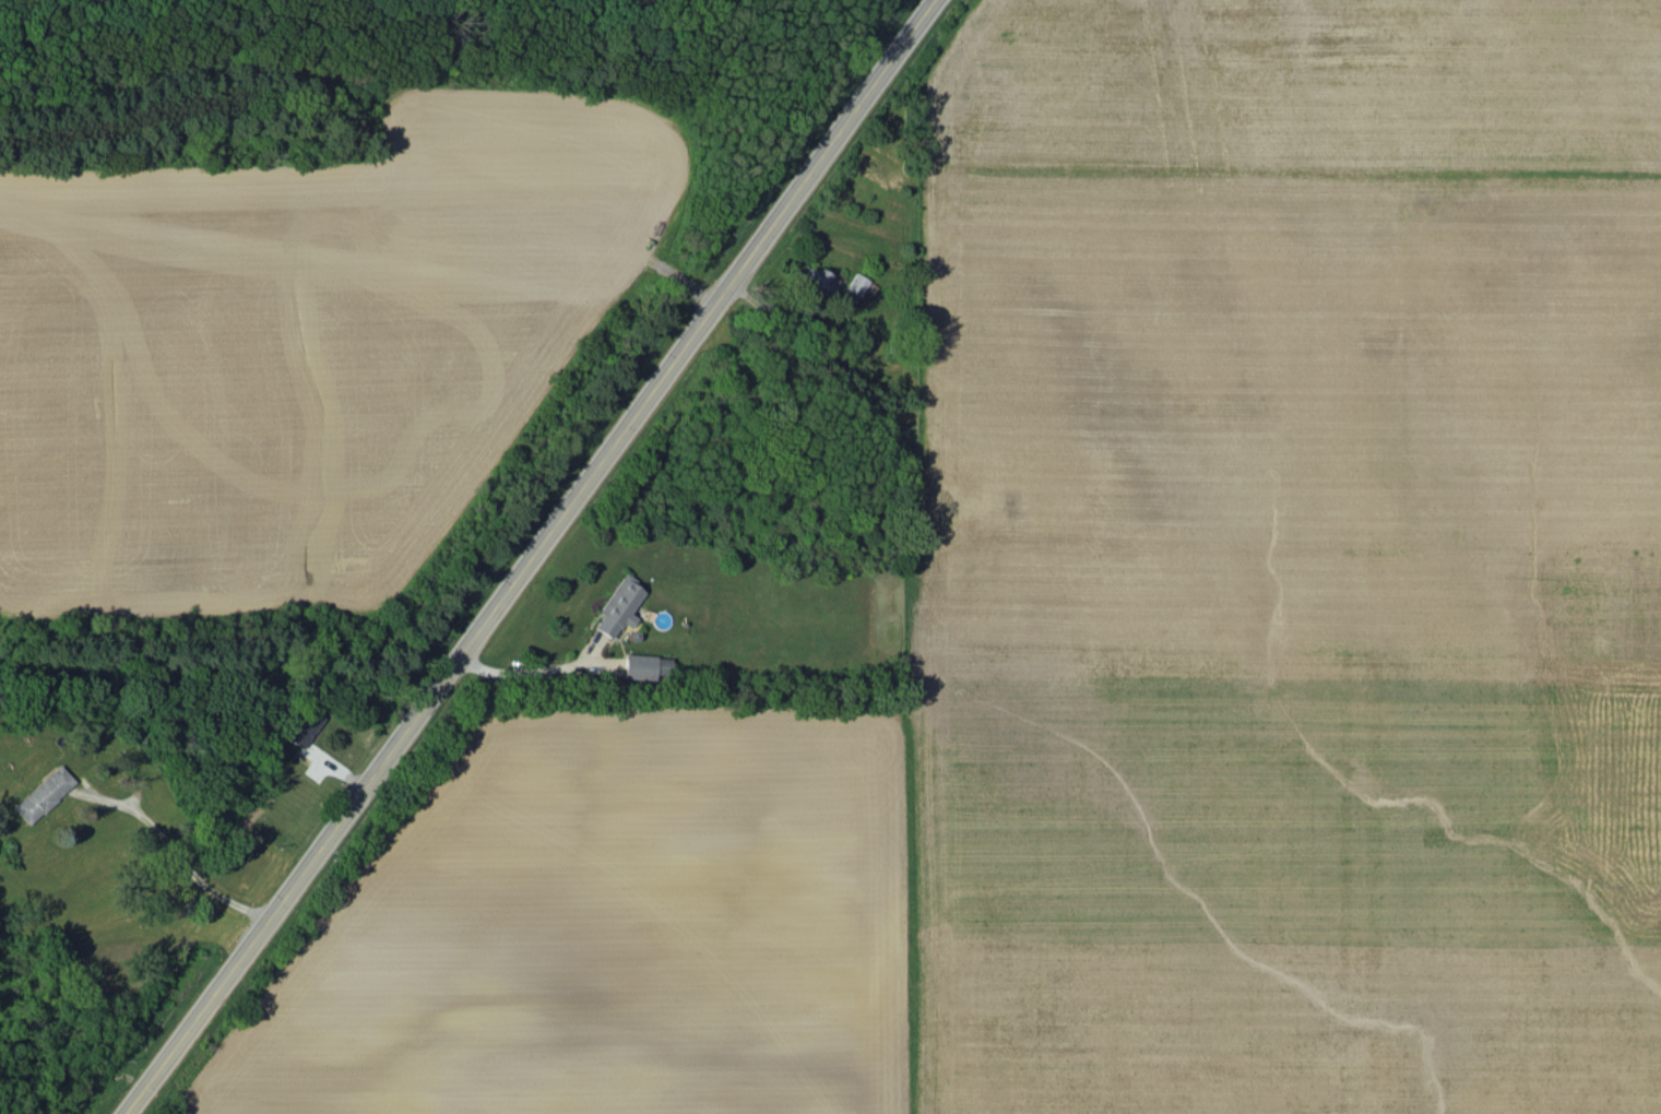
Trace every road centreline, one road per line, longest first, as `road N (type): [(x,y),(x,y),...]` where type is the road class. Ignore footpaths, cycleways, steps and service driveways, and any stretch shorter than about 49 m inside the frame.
road 1 (secondary): [(939,0),(125,1113)]

